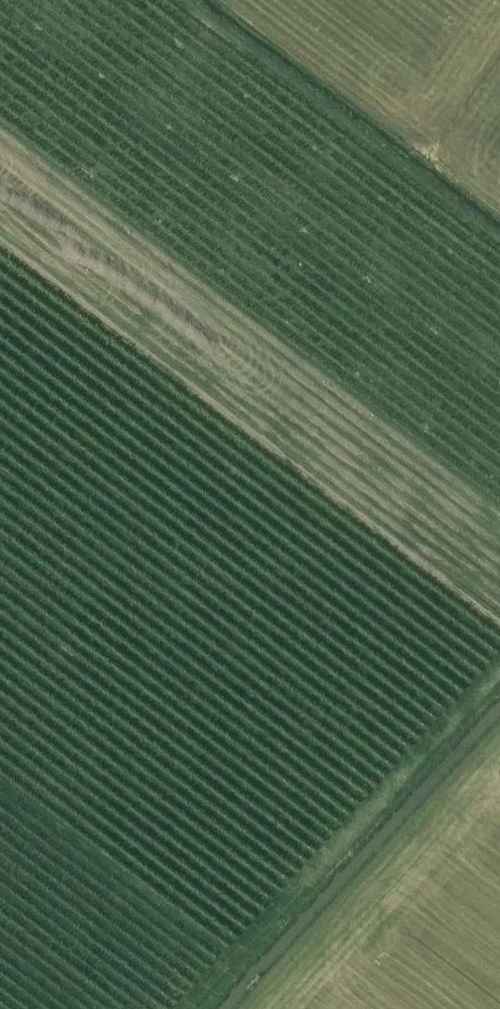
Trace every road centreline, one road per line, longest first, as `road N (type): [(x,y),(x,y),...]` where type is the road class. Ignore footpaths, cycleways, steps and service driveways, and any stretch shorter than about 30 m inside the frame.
road 1 (track): [(192,1008),(227,970),(0,798)]

